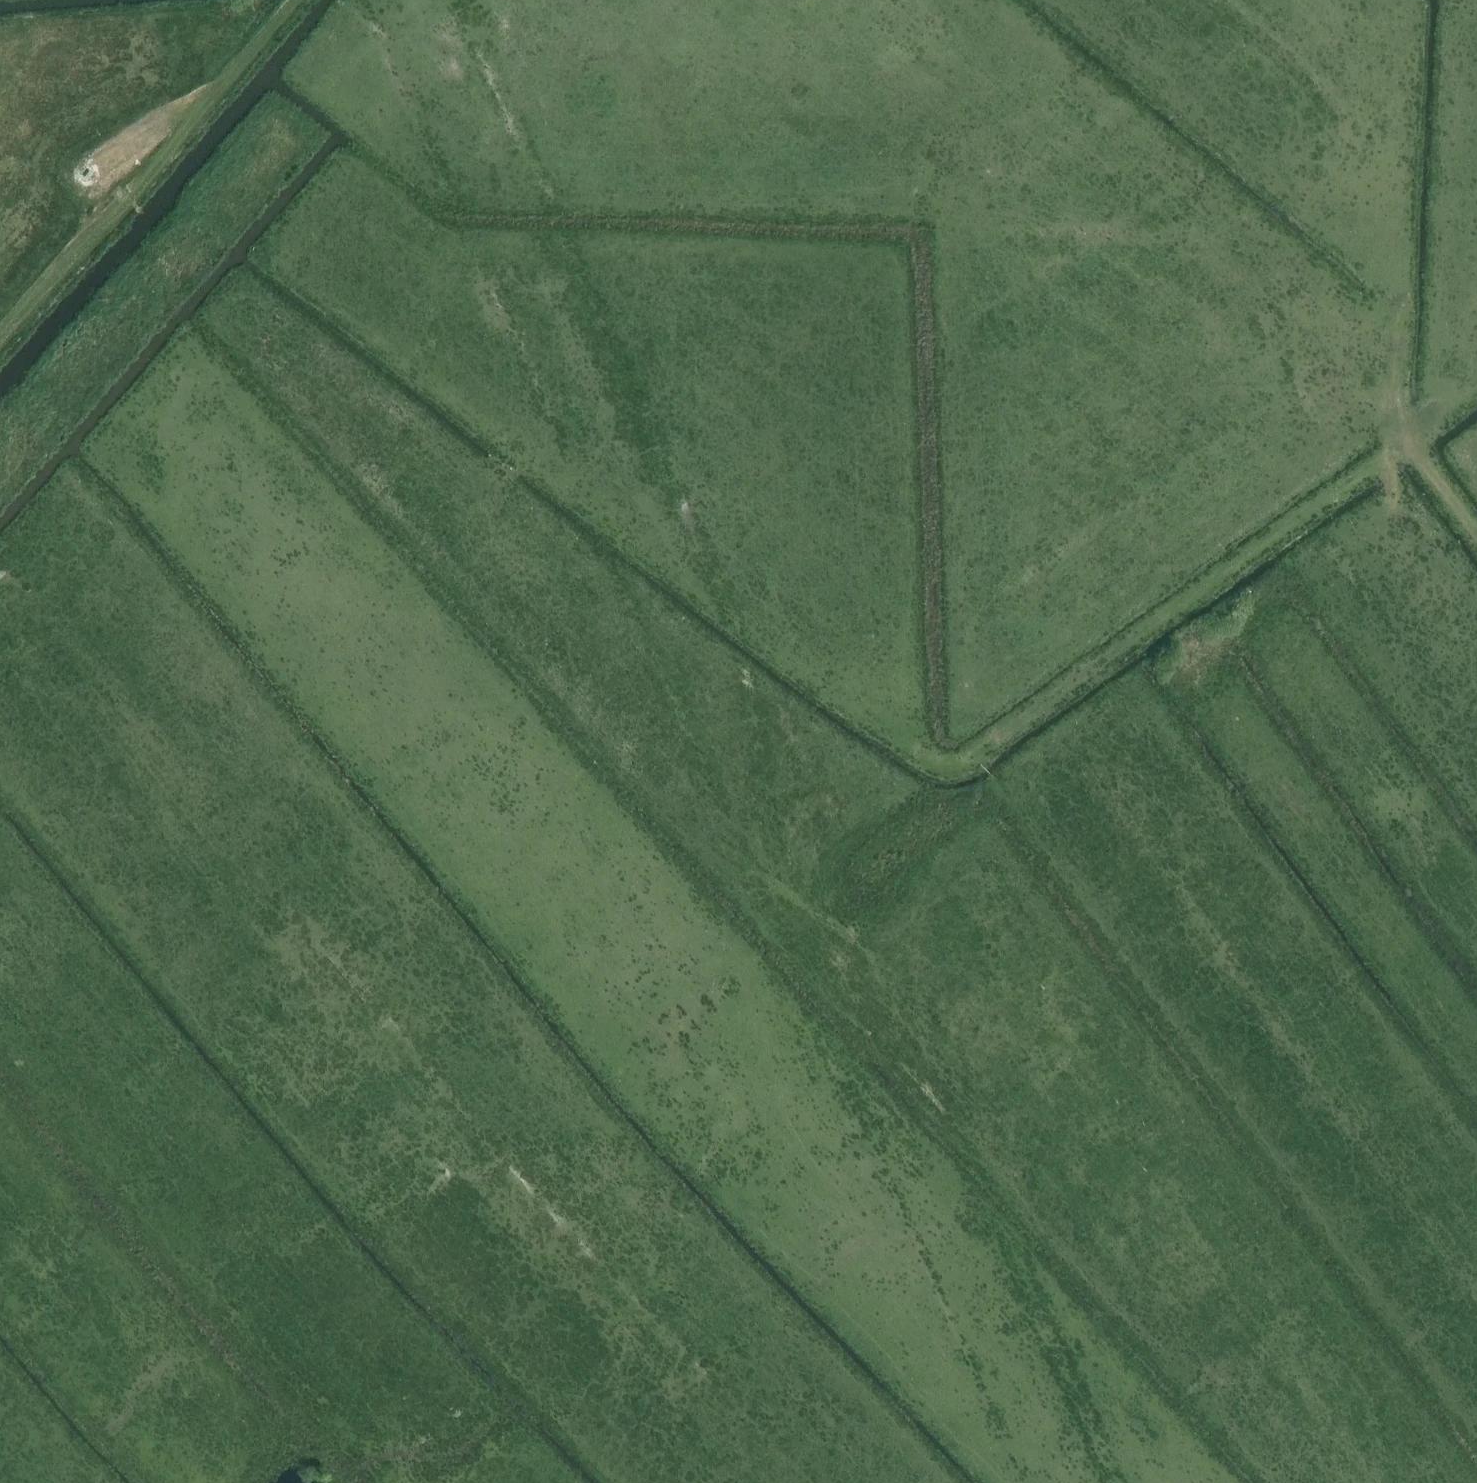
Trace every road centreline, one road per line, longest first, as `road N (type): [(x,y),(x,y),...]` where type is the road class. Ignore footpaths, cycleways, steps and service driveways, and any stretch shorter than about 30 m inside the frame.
road 1 (track): [(1476,533),(1421,457),(1401,450),(975,756)]
road 2 (track): [(298,0),(0,350)]

